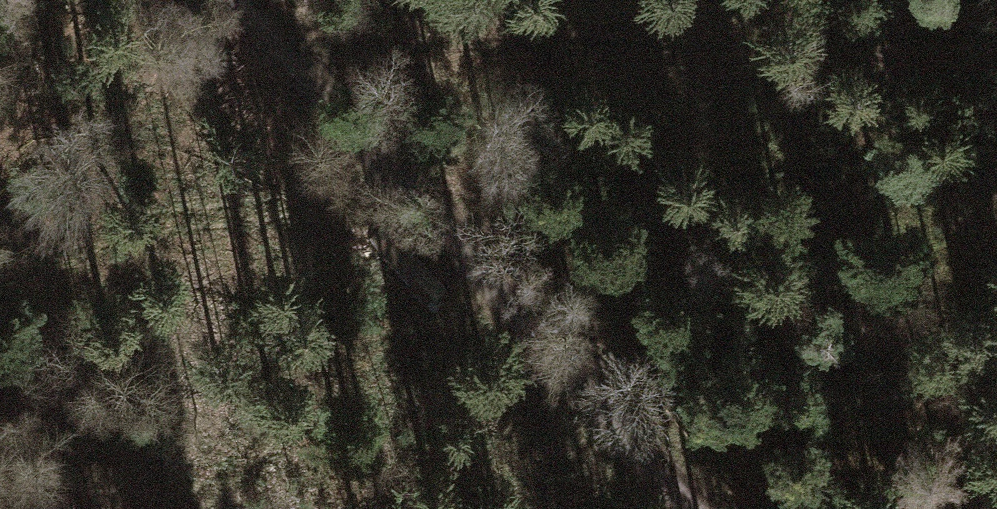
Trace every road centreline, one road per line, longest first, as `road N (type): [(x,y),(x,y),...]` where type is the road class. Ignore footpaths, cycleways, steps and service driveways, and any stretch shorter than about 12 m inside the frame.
road 1 (track): [(996,71),(539,55),(443,57),(301,77)]
road 2 (track): [(692,508),(226,0)]

